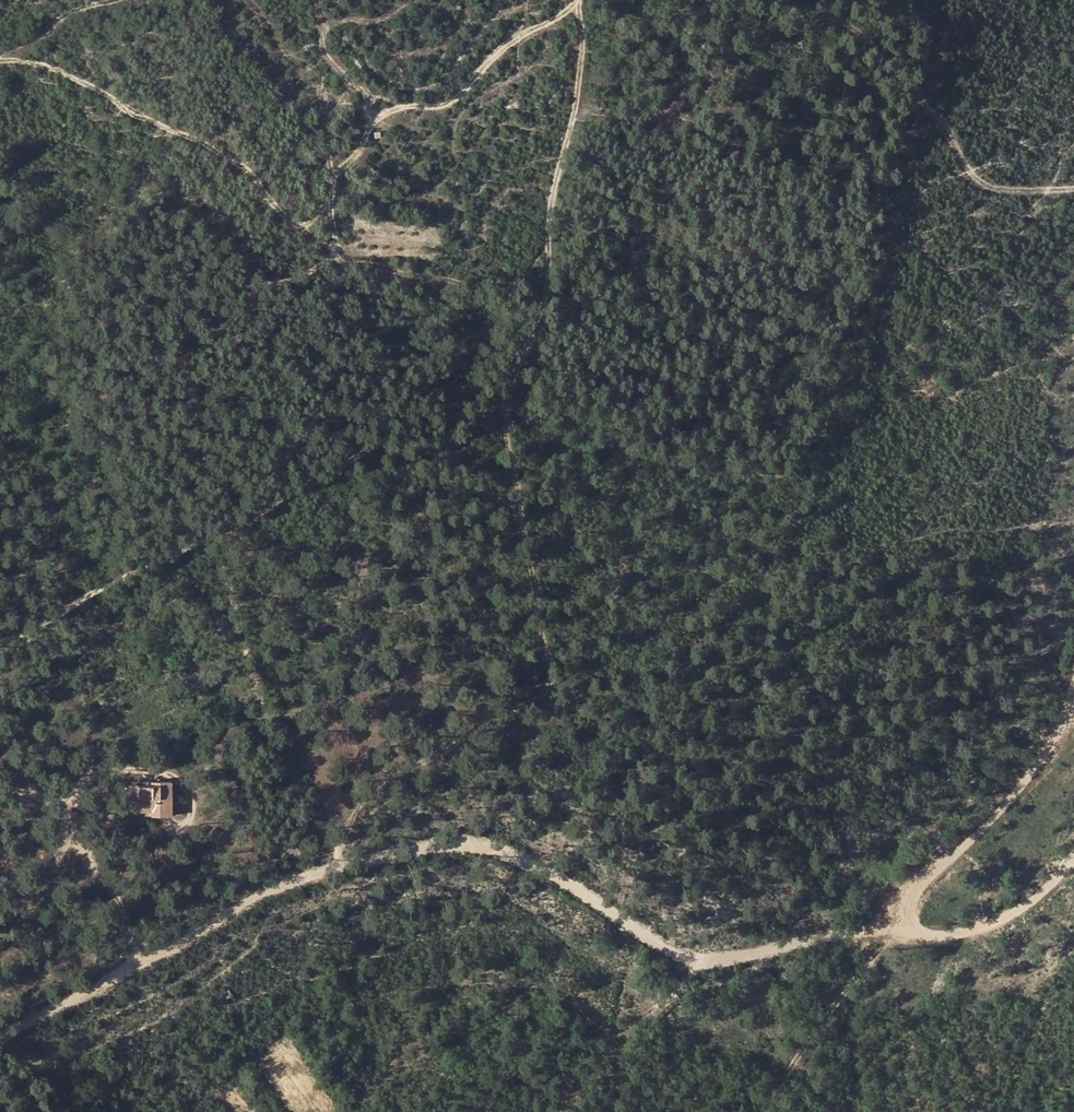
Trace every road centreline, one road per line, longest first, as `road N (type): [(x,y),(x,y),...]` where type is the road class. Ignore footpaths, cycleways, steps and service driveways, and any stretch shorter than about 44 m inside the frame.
road 1 (track): [(903,924),(724,952),(683,950),(511,852),(453,841),(356,856),(243,897),(0,1032)]
road 2 (track): [(576,0),(458,97),(435,108),(400,107),(371,123),(335,174),(334,259),(262,287),(250,303),(186,548),(0,644)]
road 3 (track): [(186,548),(381,441),(502,406),(547,284),(548,213),(583,36),(573,6)]
road 4 (track): [(338,862),(362,794),(458,747),(552,680),(502,406)]
road 5 (track): [(1073,860),(1026,907),(943,940),(927,942),(903,924),(899,909),(1055,744),(1073,701)]
road 6 (track): [(339,246),(316,239),(271,205),(245,168),(193,138),(52,68),(0,59)]
road 7 (track): [(1073,190),(994,187),(975,179),(926,102),(895,77),(873,42),(841,23),(833,0)]
road 8 (track): [(388,112),(329,57),(317,0)]
road 9 (track): [(2,59),(78,9),(118,0)]

